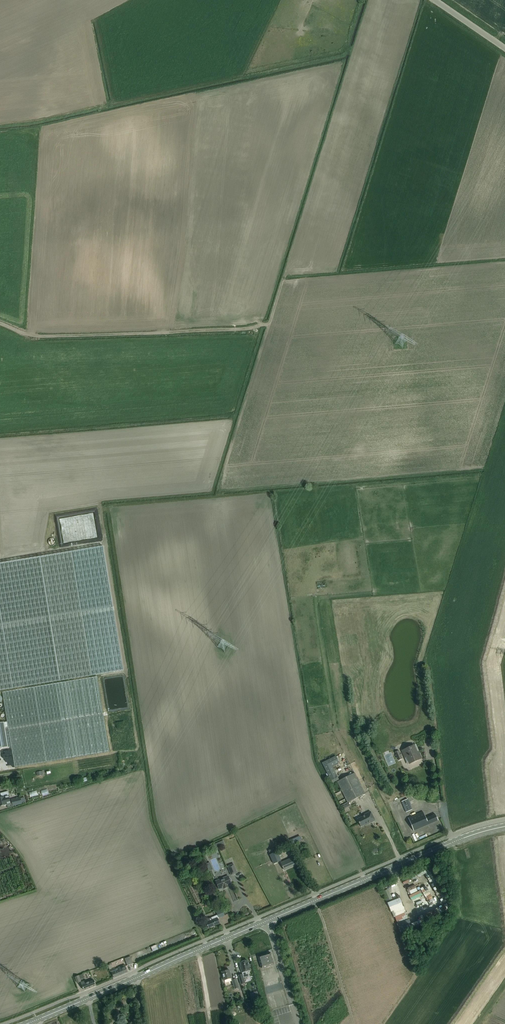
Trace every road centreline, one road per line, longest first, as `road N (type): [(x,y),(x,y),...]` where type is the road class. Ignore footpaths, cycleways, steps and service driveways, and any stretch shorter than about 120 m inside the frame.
road 1 (secondary): [(504,827),(25,1023)]
road 2 (track): [(0,325),(42,336),(262,327)]

